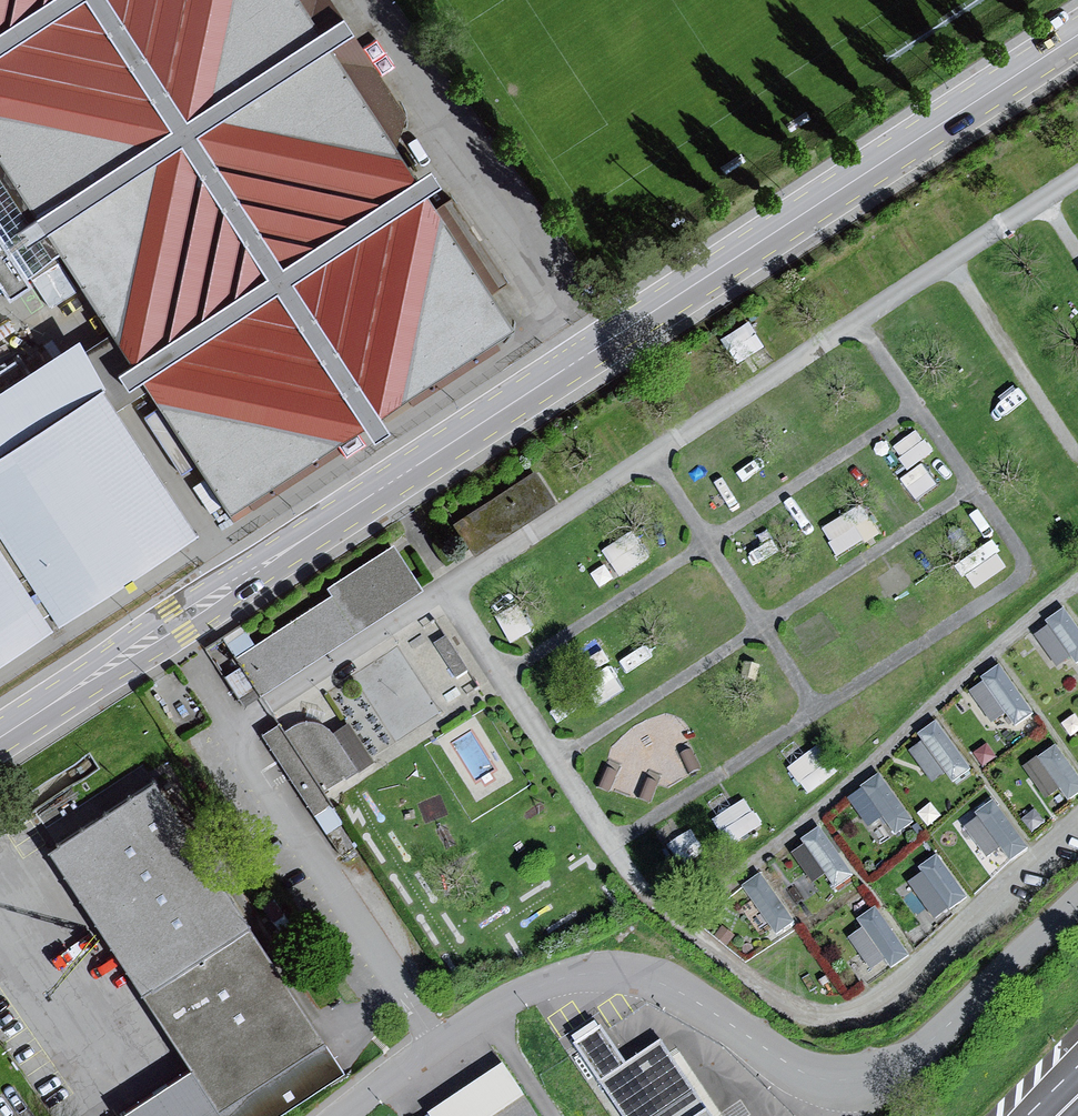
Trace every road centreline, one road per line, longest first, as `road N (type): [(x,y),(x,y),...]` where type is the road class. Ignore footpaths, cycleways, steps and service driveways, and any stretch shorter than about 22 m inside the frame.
road 1 (track): [(237,728),(1077,183)]
road 2 (tertiary): [(1077,35),(317,530)]
road 3 (track): [(1077,827),(859,1012),(799,1011),(675,922),(626,870),(506,675)]
road 4 (track): [(610,843),(1024,573),(861,324)]
road 5 (residential): [(1077,904),(919,1053),(871,1078),(822,1080),(691,999),(635,975),(533,988),(445,1044)]
road 6 (track): [(686,930),(1077,579)]
road 7 (track): [(559,761),(968,492)]
road 8 (track): [(506,675),(914,408)]
road 9 (tertiary): [(46,707),(179,636),(317,530)]
road 10 (tertiary): [(317,530),(170,612),(46,707)]
road 11 (track): [(811,712),(654,458)]
road 12 (track): [(953,264),(1076,456)]

